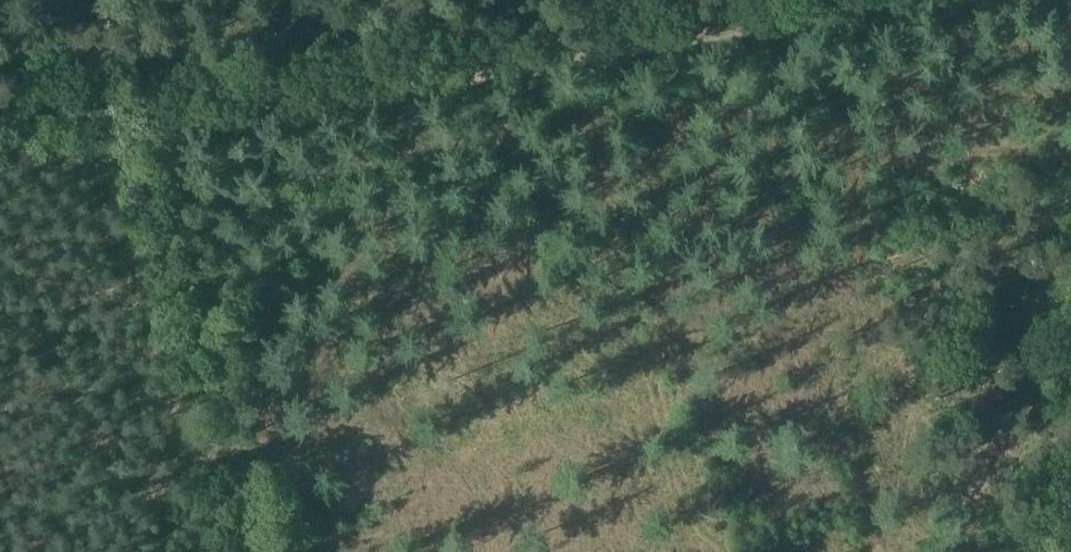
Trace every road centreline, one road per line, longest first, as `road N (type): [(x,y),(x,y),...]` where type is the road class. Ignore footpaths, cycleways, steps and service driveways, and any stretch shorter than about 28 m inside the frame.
road 1 (track): [(854,0),(613,56),(156,99),(0,125)]
road 2 (track): [(628,0),(613,56),(608,220),(669,369),(725,551)]
road 3 (track): [(161,98),(265,551)]
road 4 (track): [(0,86),(149,63),(427,0)]

